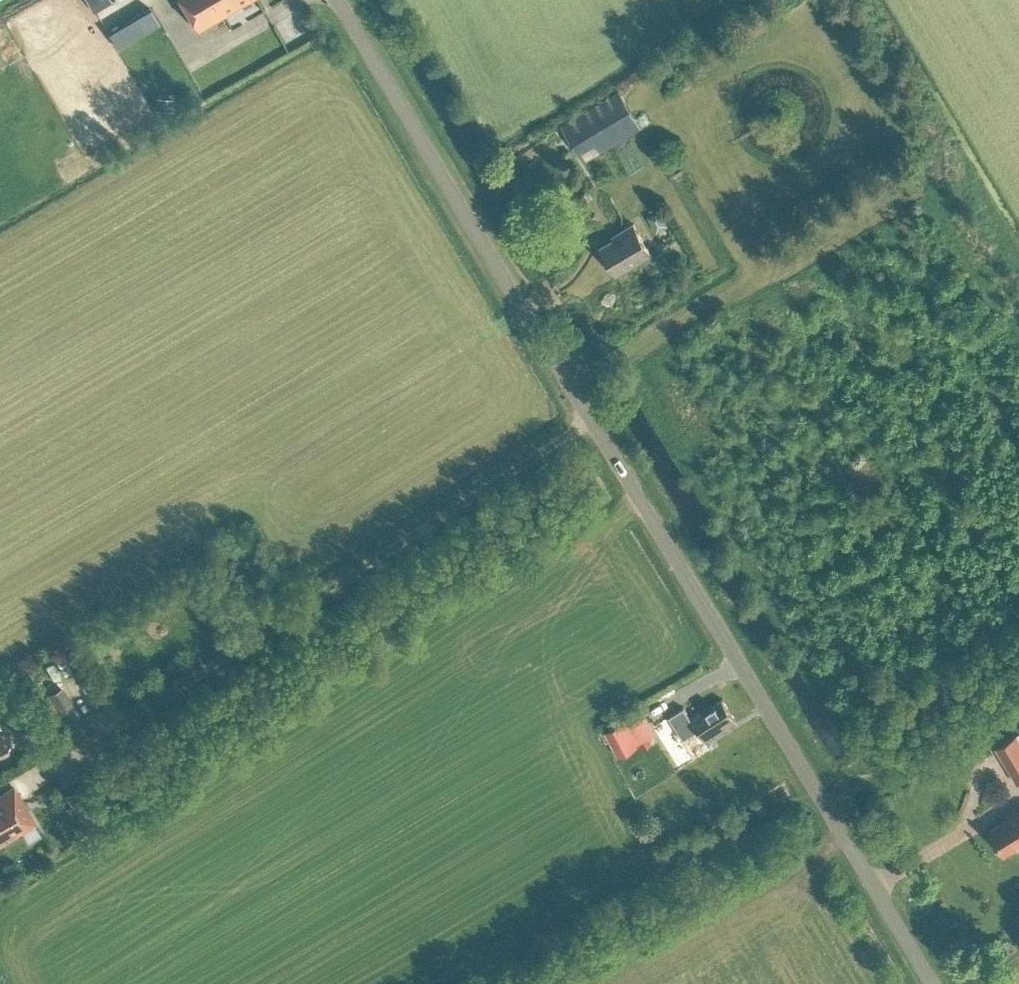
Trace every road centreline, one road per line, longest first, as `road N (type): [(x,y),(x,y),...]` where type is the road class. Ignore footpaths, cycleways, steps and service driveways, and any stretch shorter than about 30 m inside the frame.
road 1 (unclassified): [(935,983),(340,0)]
road 2 (track): [(594,421),(34,774)]

